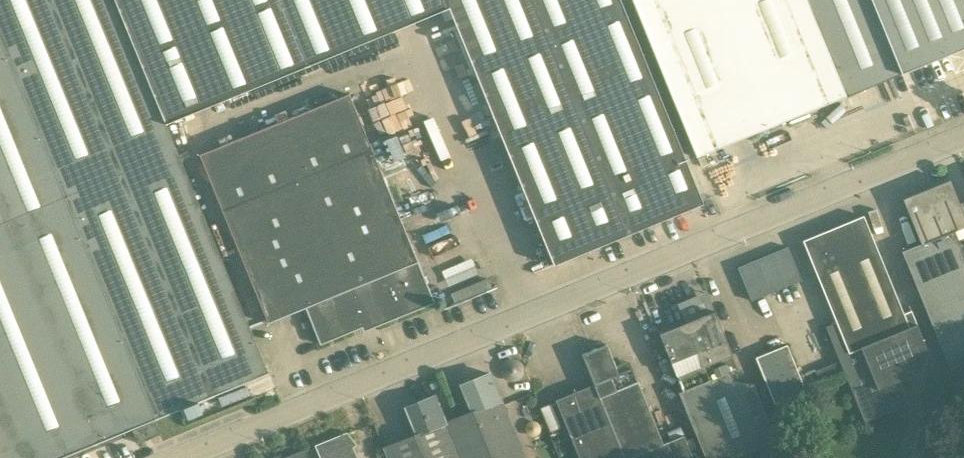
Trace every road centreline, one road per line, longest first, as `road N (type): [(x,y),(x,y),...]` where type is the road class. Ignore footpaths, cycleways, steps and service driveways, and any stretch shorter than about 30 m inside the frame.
road 1 (unclassified): [(186,457),(963,140)]

